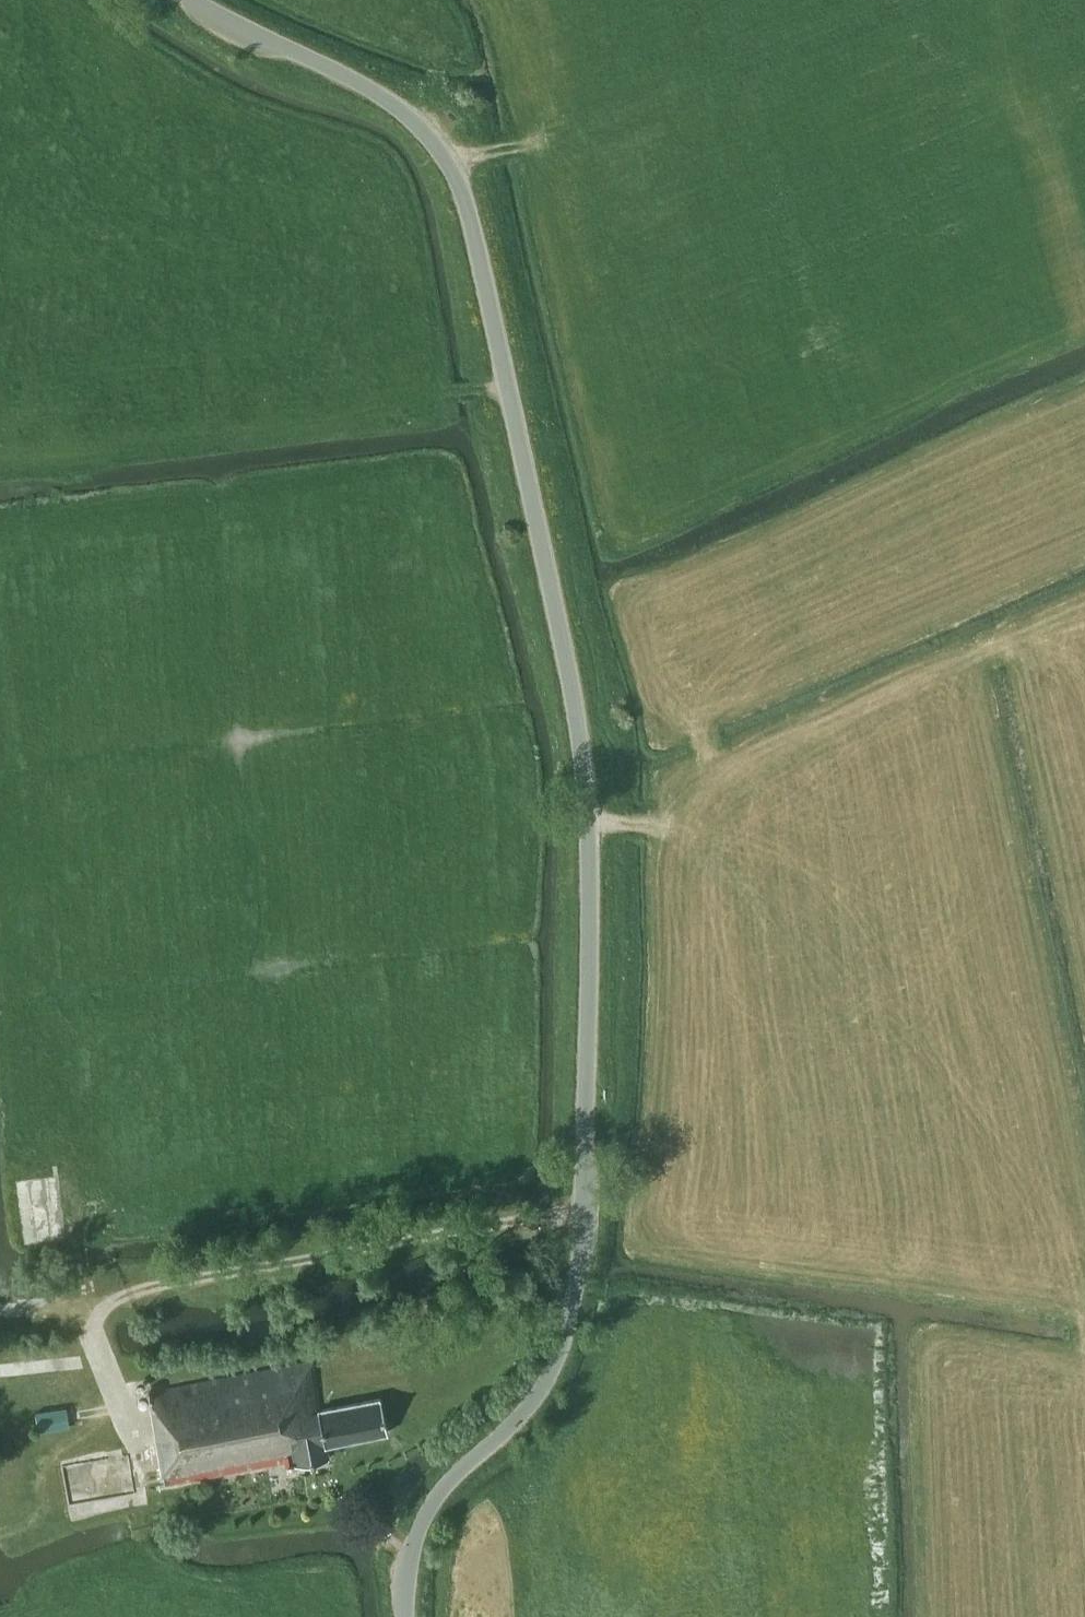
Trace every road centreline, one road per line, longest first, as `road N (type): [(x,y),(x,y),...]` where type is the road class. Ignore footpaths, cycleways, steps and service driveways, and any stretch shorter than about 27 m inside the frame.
road 1 (unclassified): [(405,1616),(414,1550),(431,1512),(540,1390),(580,1287),(588,1206),(584,733),(502,325),(449,161),(375,89),(208,0)]
road 2 (track): [(588,1206),(135,1287),(96,1308),(91,1330),(130,1417)]

